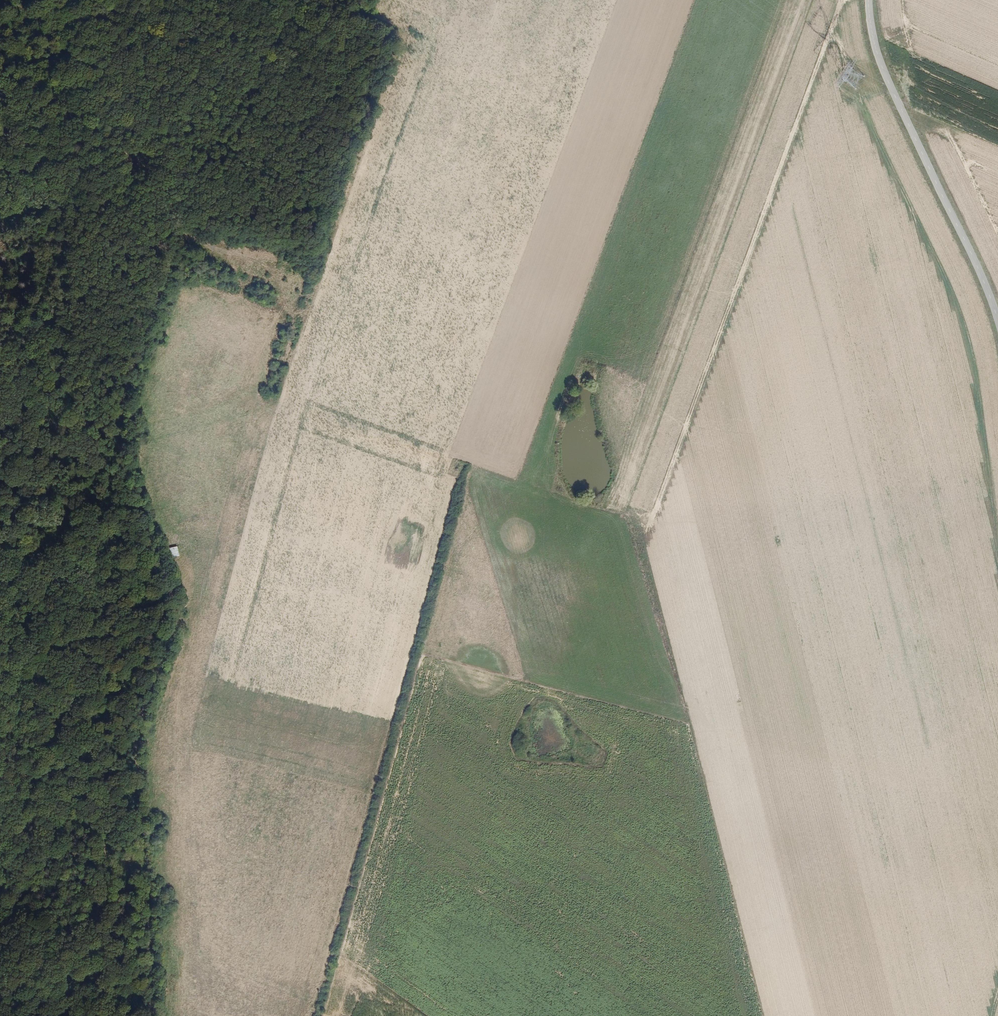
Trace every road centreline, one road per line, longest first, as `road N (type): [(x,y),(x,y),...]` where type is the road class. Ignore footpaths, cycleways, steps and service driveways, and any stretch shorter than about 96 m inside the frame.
road 1 (track): [(294,0),(202,160),(121,393),(122,466),(169,635),(131,733),(150,1015)]
road 2 (secondary): [(997,321),(879,60),(869,0)]

